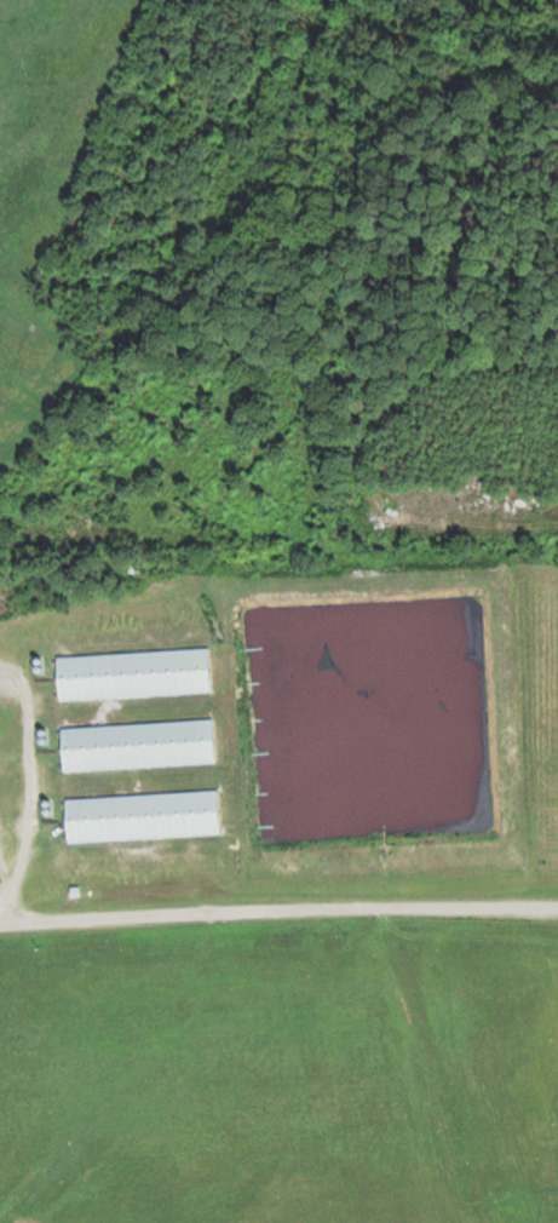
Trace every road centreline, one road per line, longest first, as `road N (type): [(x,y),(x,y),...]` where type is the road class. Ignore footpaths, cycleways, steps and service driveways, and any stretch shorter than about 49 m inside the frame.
road 1 (residential): [(0,888),(542,880)]

